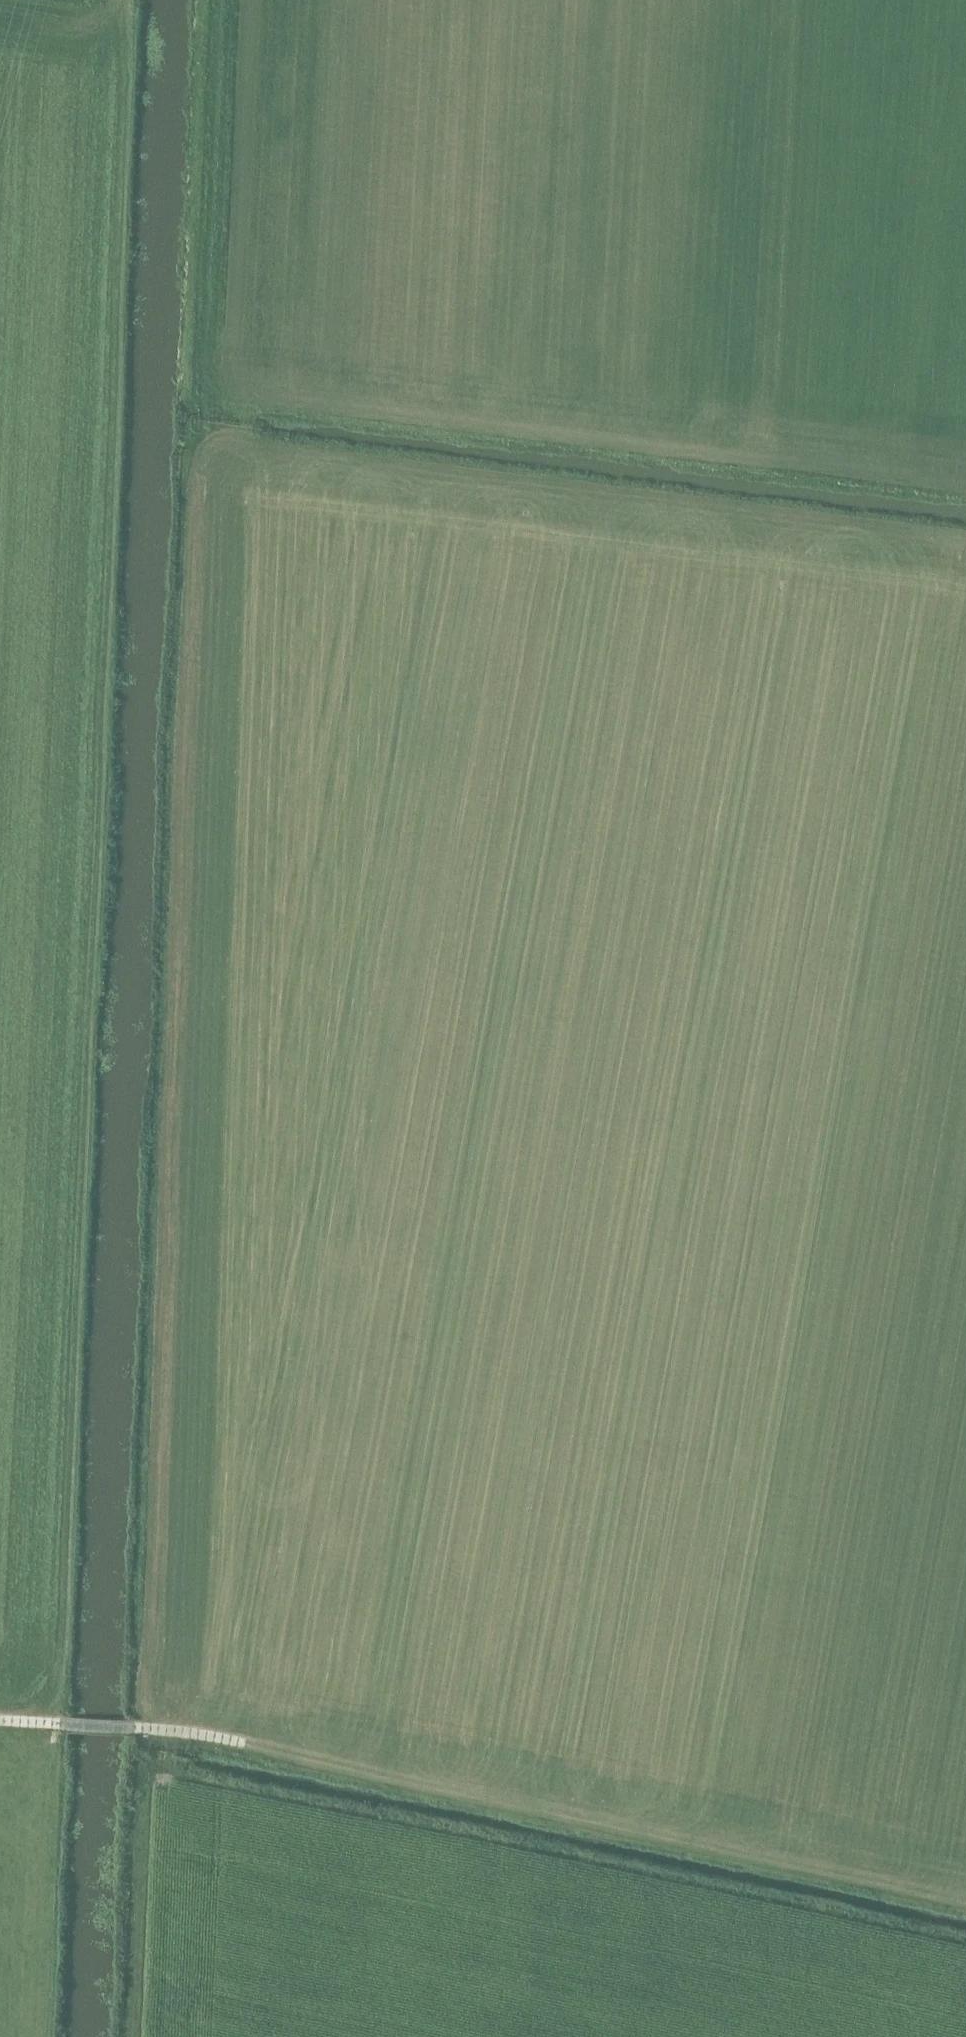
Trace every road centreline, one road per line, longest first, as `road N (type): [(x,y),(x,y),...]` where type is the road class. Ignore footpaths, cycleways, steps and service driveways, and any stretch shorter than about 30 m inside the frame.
road 1 (track): [(164,1730),(147,2036)]
road 2 (track): [(243,1739),(0,1721)]

